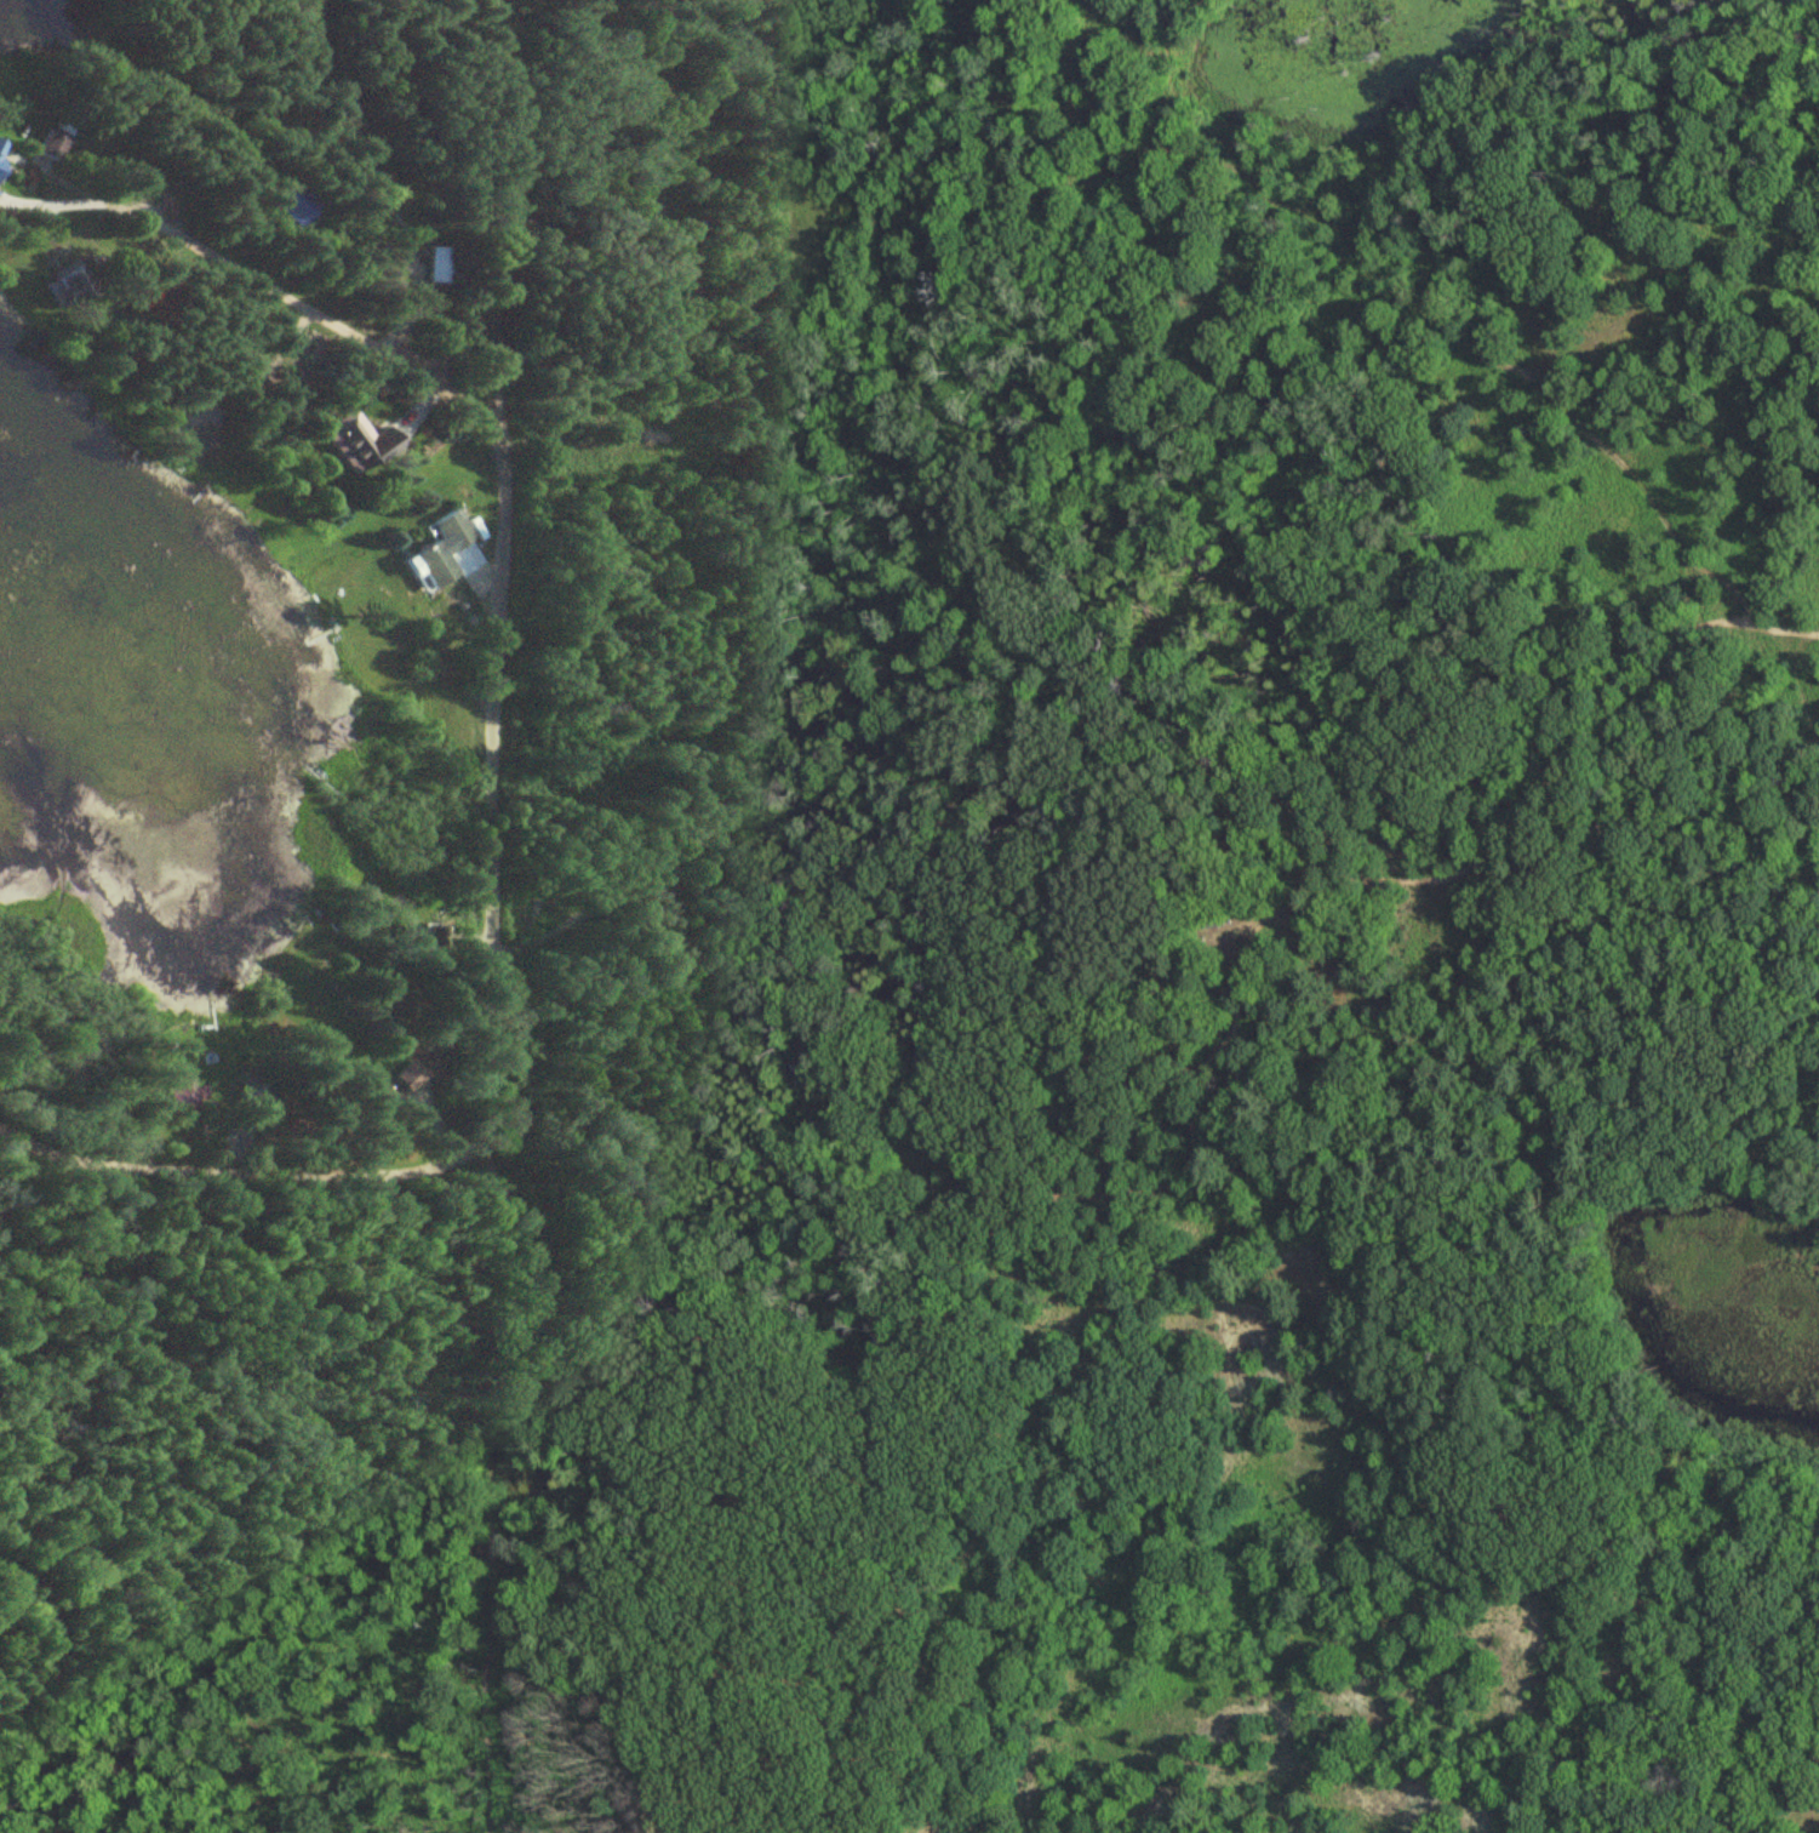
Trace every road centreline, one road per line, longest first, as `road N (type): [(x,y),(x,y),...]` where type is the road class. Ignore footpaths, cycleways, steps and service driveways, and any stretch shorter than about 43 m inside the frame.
road 1 (residential): [(0,1119),(130,1170),(418,1175),(484,1154),(498,1107),(490,828),(505,490),(496,432)]
road 2 (residential): [(496,432),(471,404),(120,204)]

